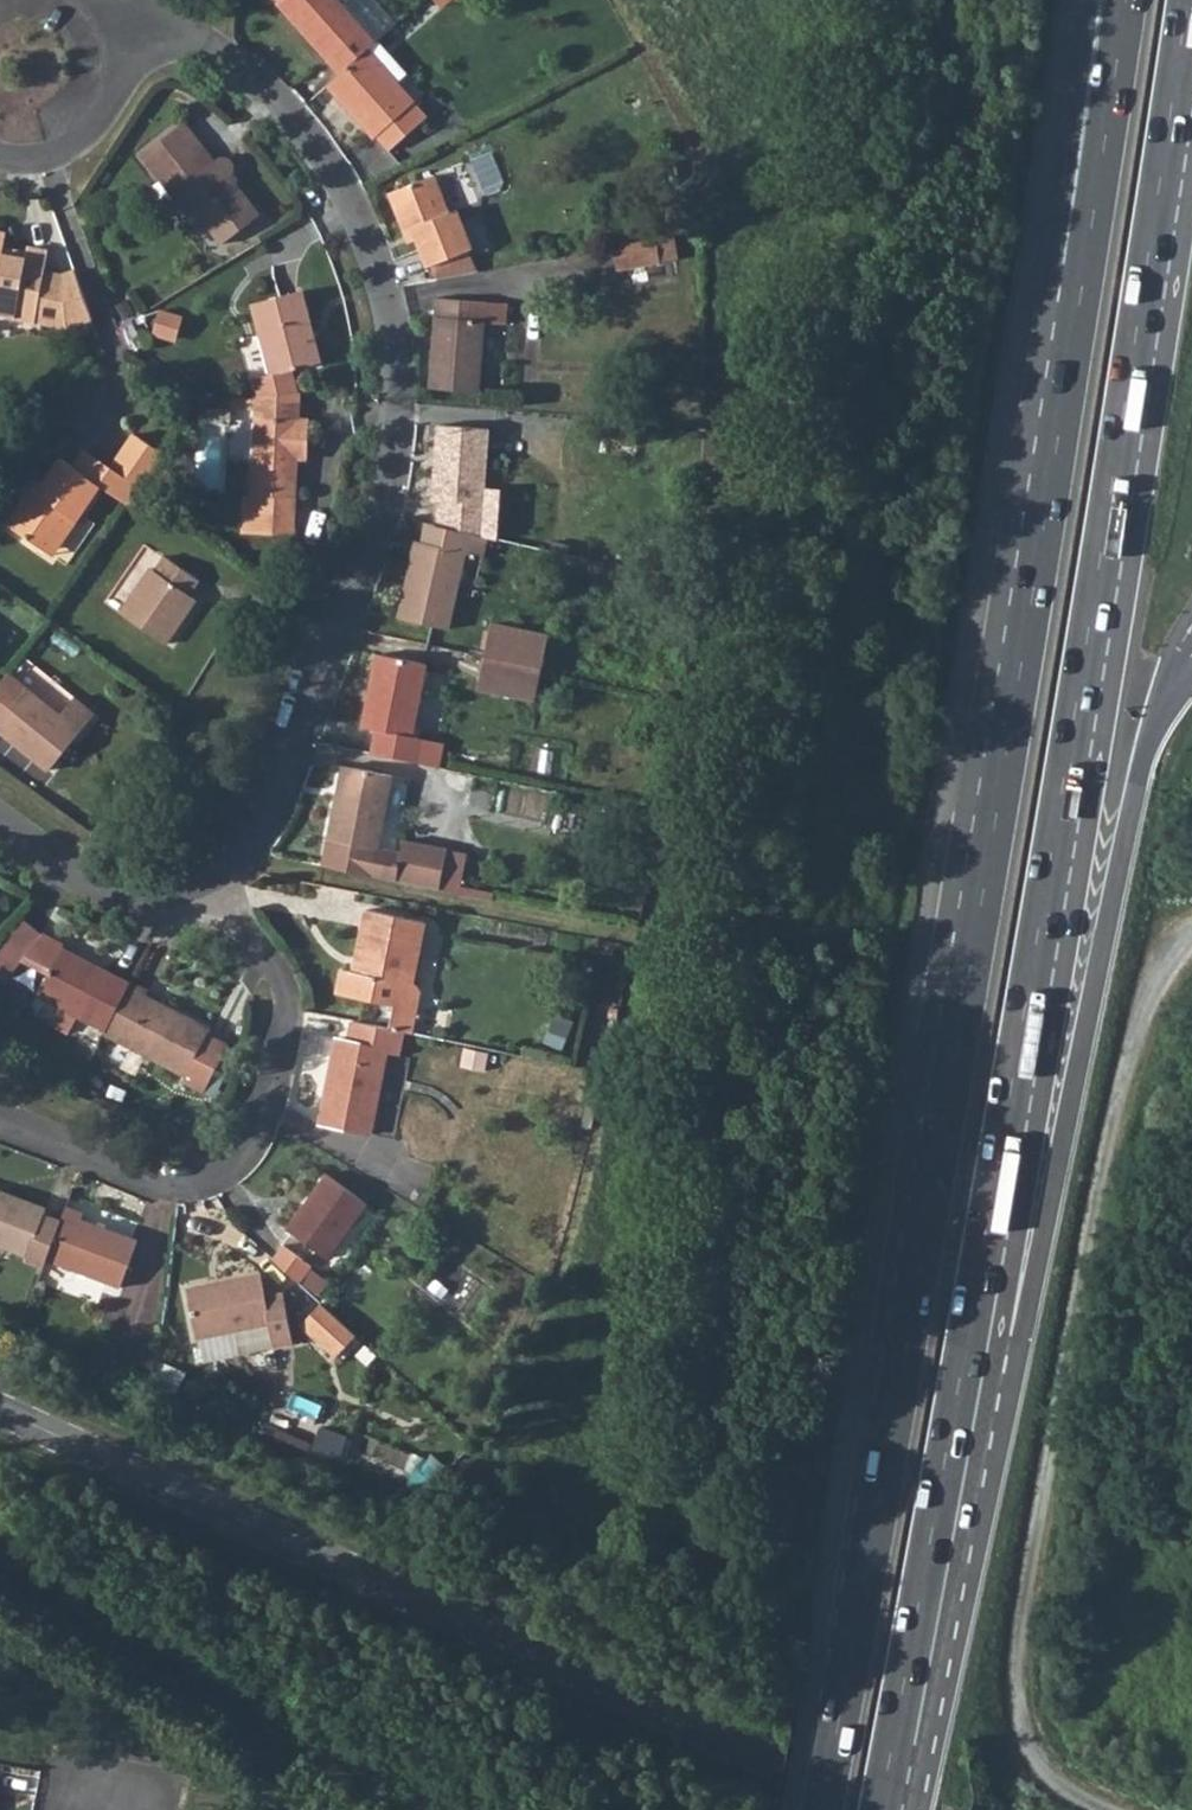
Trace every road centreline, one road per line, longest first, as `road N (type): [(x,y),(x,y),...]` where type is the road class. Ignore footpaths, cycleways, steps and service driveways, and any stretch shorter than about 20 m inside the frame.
road 1 (trunk): [(1126,0),(1040,556),(824,1809)]
road 2 (trunk): [(890,1809),(977,1345),(1191,8)]
road 3 (residential): [(208,874),(232,860),(269,813),(383,503),(396,385),(393,333),(351,205),(287,111),(192,41),(116,41)]
road 4 (tertiary): [(0,1414),(882,1809)]
road 5 (residential): [(0,1130),(147,1188),(202,1183),(235,1162),(281,1064),(281,1009),(208,874)]
road 6 (track): [(0,1546),(225,1695),(428,1809)]
road 7 (residential): [(0,824),(103,888),(145,890),(208,874)]
road 8 (residential): [(116,41),(119,72),(95,130),(40,159),(0,156)]

